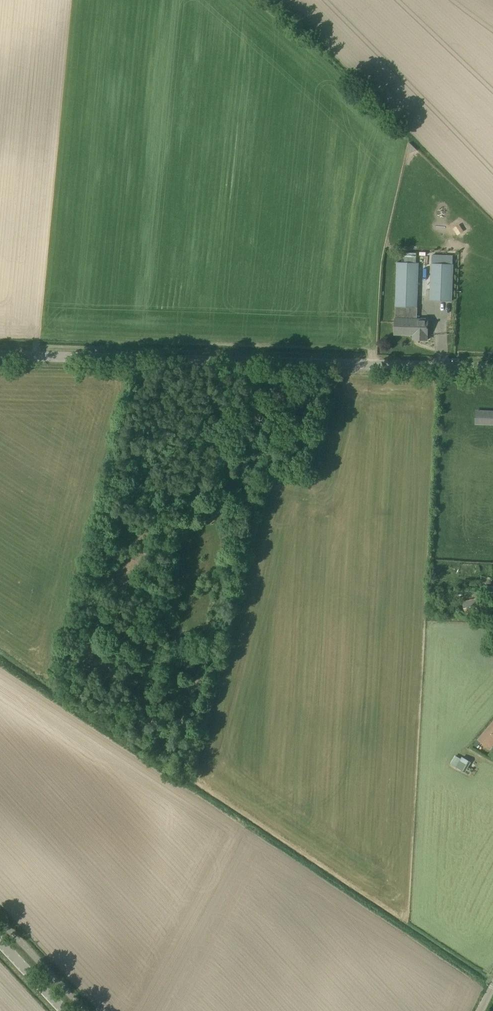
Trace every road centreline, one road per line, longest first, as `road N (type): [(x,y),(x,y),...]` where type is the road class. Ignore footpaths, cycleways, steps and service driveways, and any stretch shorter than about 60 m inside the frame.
road 1 (tertiary): [(492,369),(0,354)]

